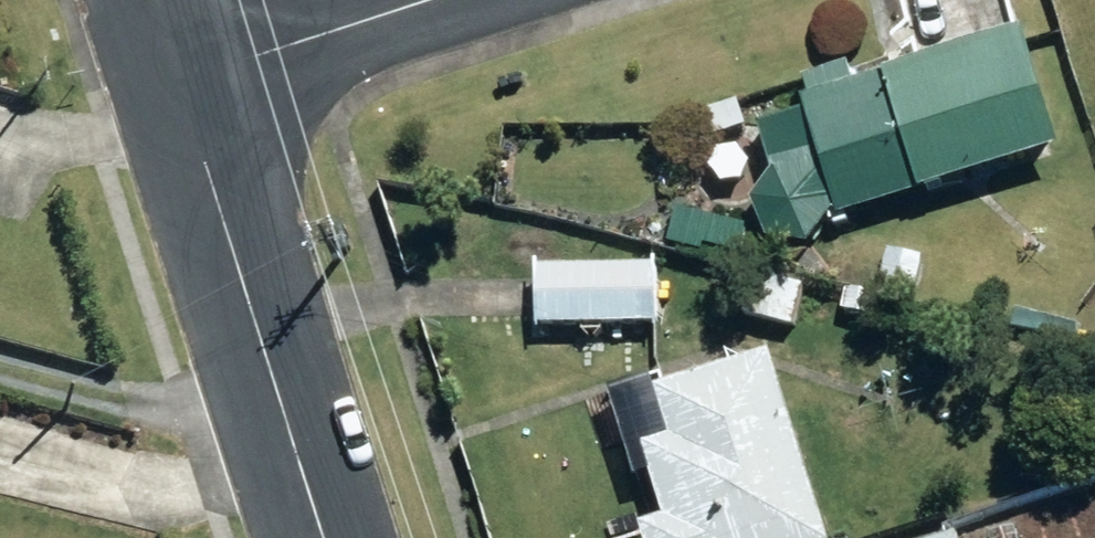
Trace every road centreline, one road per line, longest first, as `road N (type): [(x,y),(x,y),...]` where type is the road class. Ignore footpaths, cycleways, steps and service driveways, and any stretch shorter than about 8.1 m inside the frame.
road 1 (residential): [(324,537),(175,74)]
road 2 (residential): [(418,0),(175,74)]

